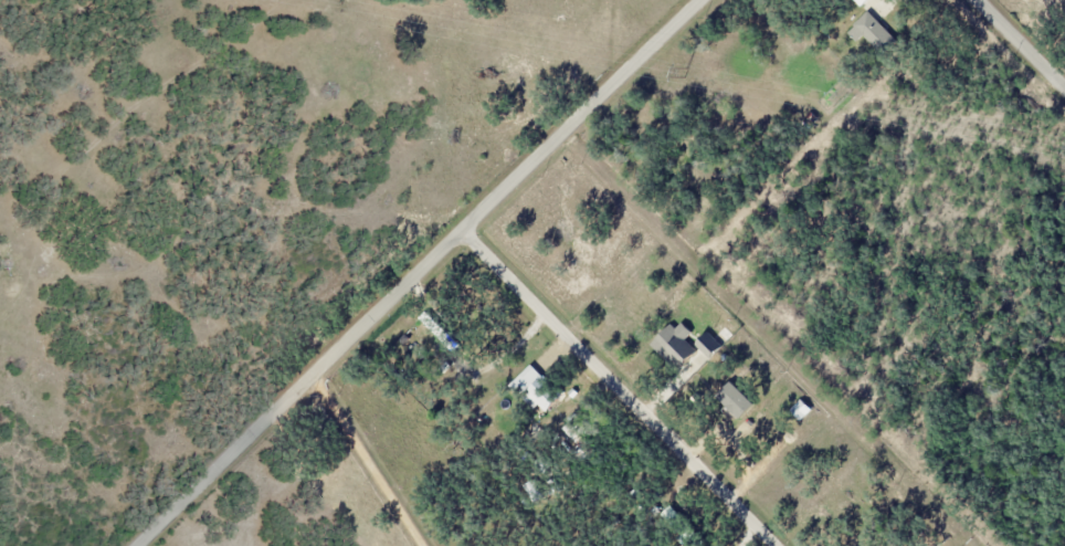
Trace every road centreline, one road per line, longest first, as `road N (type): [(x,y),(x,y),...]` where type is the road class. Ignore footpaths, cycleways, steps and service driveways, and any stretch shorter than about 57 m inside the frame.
road 1 (residential): [(142,545),(699,0)]
road 2 (residential): [(462,229),(777,545)]
road 3 (residential): [(310,378),(423,545)]
road 4 (residential): [(1064,91),(974,0)]

